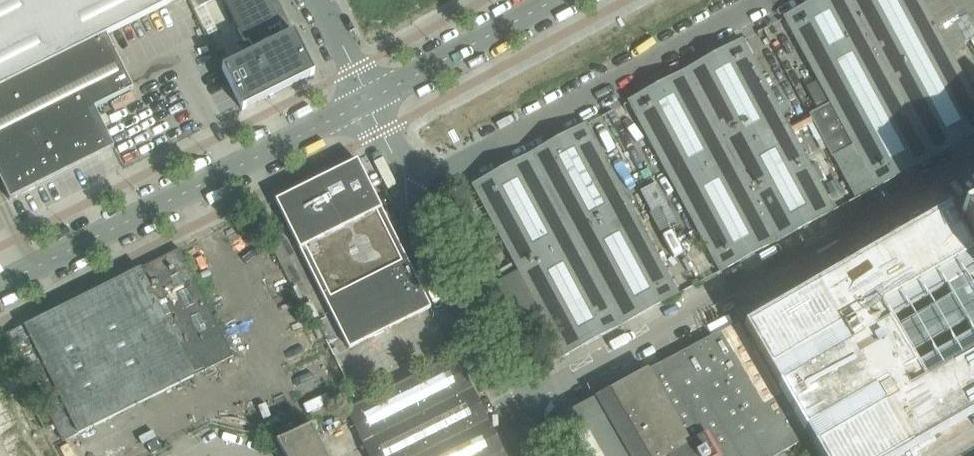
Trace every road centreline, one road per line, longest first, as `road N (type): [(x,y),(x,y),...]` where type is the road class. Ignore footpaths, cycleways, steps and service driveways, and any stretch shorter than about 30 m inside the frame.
road 1 (unclassified): [(509,415),(973,165)]
road 2 (unclassified): [(0,286),(368,102)]
road 3 (unclassified): [(409,166),(455,166),(767,0)]
road 4 (unclassified): [(509,415),(411,215),(409,166)]
road 5 (unclassified): [(368,102),(557,0)]

